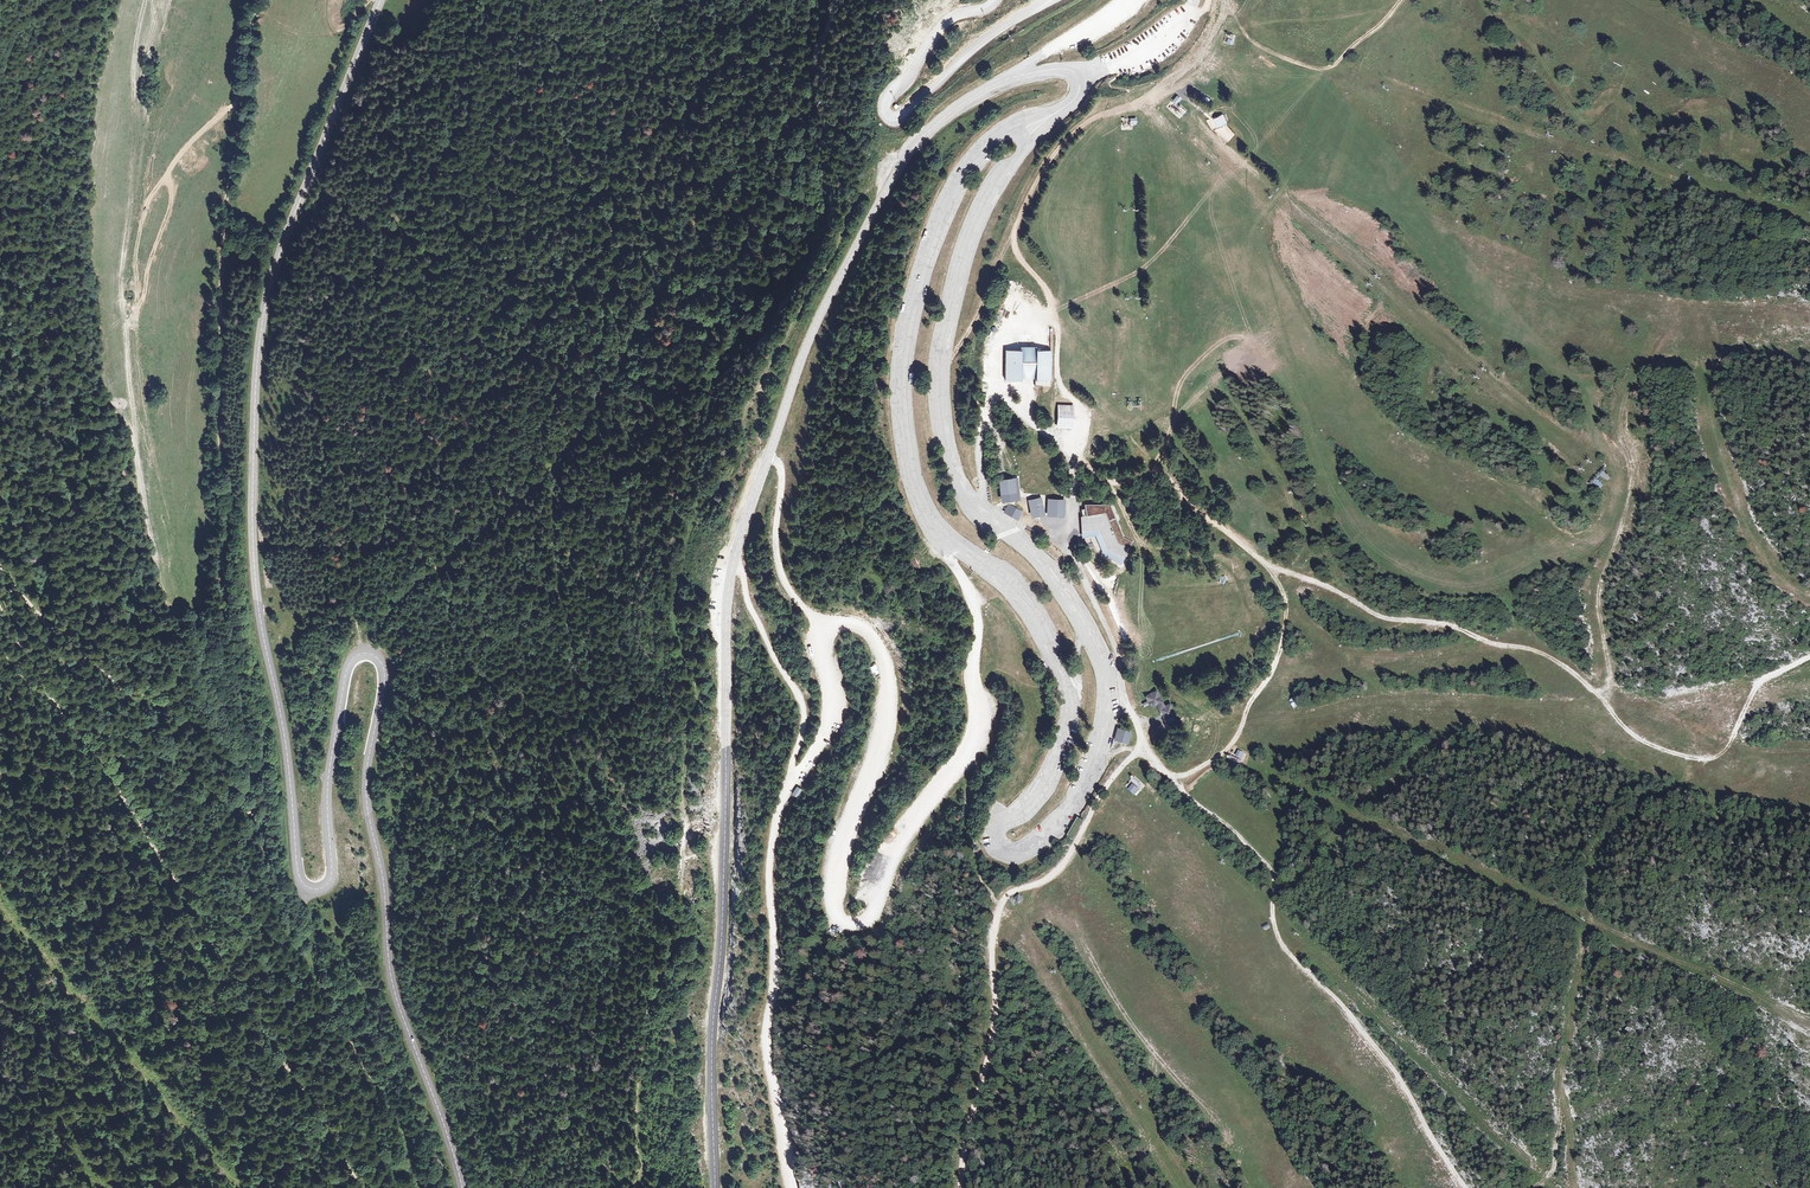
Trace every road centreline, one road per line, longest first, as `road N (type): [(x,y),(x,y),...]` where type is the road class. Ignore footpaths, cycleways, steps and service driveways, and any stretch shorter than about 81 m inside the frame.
road 1 (tertiary): [(381,0),(268,299),(255,444),(256,586),(285,731),(299,875),(309,888),(327,885),(333,873),(327,790),(349,664),(367,653),(384,664),(366,797),(386,895),(389,960),(463,1187)]
road 2 (track): [(359,654),(387,613),(491,519),(558,476),(624,372),(720,177),(697,73),(647,184),(406,491),(371,563)]
road 3 (tertiary): [(715,1187),(712,1039),(731,573),(814,326),(903,161),(966,99),(1020,76)]
road 4 (unclassified): [(1055,114),(1026,117),(991,137),(959,181),(917,297),(903,388),(908,446),(927,513),(1031,608),(1068,688),(1071,711),(1056,760),(1037,796),(995,834),(1006,853),(1039,842),(1070,807),(1104,728),(1106,674),(1069,598)]
road 5 (track): [(939,531),(978,623),(977,733),(890,858),(865,916),(845,925),(832,911),(848,823),(881,732),(885,678),(874,641),(855,622),(826,620),(815,642),(834,715),(791,786)]
road 6 (track): [(247,826),(253,801),(228,592),(232,488),(216,433),(223,258),(260,0)]
road 7 (track): [(1173,485),(1267,566),(1378,616),(1447,625),(1562,664),(1640,739),(1678,755),(1724,751),(1760,682),(1809,657)]
road 8 (track): [(416,1187),(394,1105),(305,956),(259,837),(0,567)]
road 9 (track): [(0,604),(359,1187)]
road 10 (unclassified): [(1069,598),(1038,559),(968,501),(941,402),(947,326),(976,227),(999,183),(1055,114)]
road 11 (track): [(1147,749),(1190,799),(1269,866),(1283,946),(1368,1036),(1468,1187)]
road 12 (track): [(1173,485),(1152,476),(1105,481),(1073,448),(1082,411),(1057,381),(1056,317),(1014,235),(1061,146),(1092,119),(1151,95)]
road 13 (track): [(960,1187),(976,1092),(995,1035),(1003,904),(1065,865),(1103,789),(1147,749)]
road 14 (track): [(558,476),(549,526),(571,693),(559,723),(519,702),(463,652),(444,615),(438,568)]
road 15 (track): [(791,786),(772,857),(774,979),(766,1039),(789,1187)]
road 16 (track): [(0,895),(219,1167),(250,1187)]
road 17 (track): [(1531,1187),(1551,1170),(1557,1150),(1591,895)]
road 18 (track): [(1065,541),(1073,521),(1073,448),(1017,408),(997,375),(1007,326),(1056,317)]
road 19 (track): [(1401,0),(1327,69),(1256,44),(1235,4),(1183,16)]
road 20 (track): [(1177,778),(1230,746),(1279,652),(1289,596),(1267,566)]
road 21 (track): [(791,786),(802,706),(750,607),(740,543)]
road 22 (track): [(826,620),(792,597),(779,572),(785,470),(769,456)]
road 23 (track): [(1108,694),(1120,674),(1115,644),(1065,541),(1056,538)]
road 24 (unclassified): [(1020,76),(1038,54),(1126,0)]

